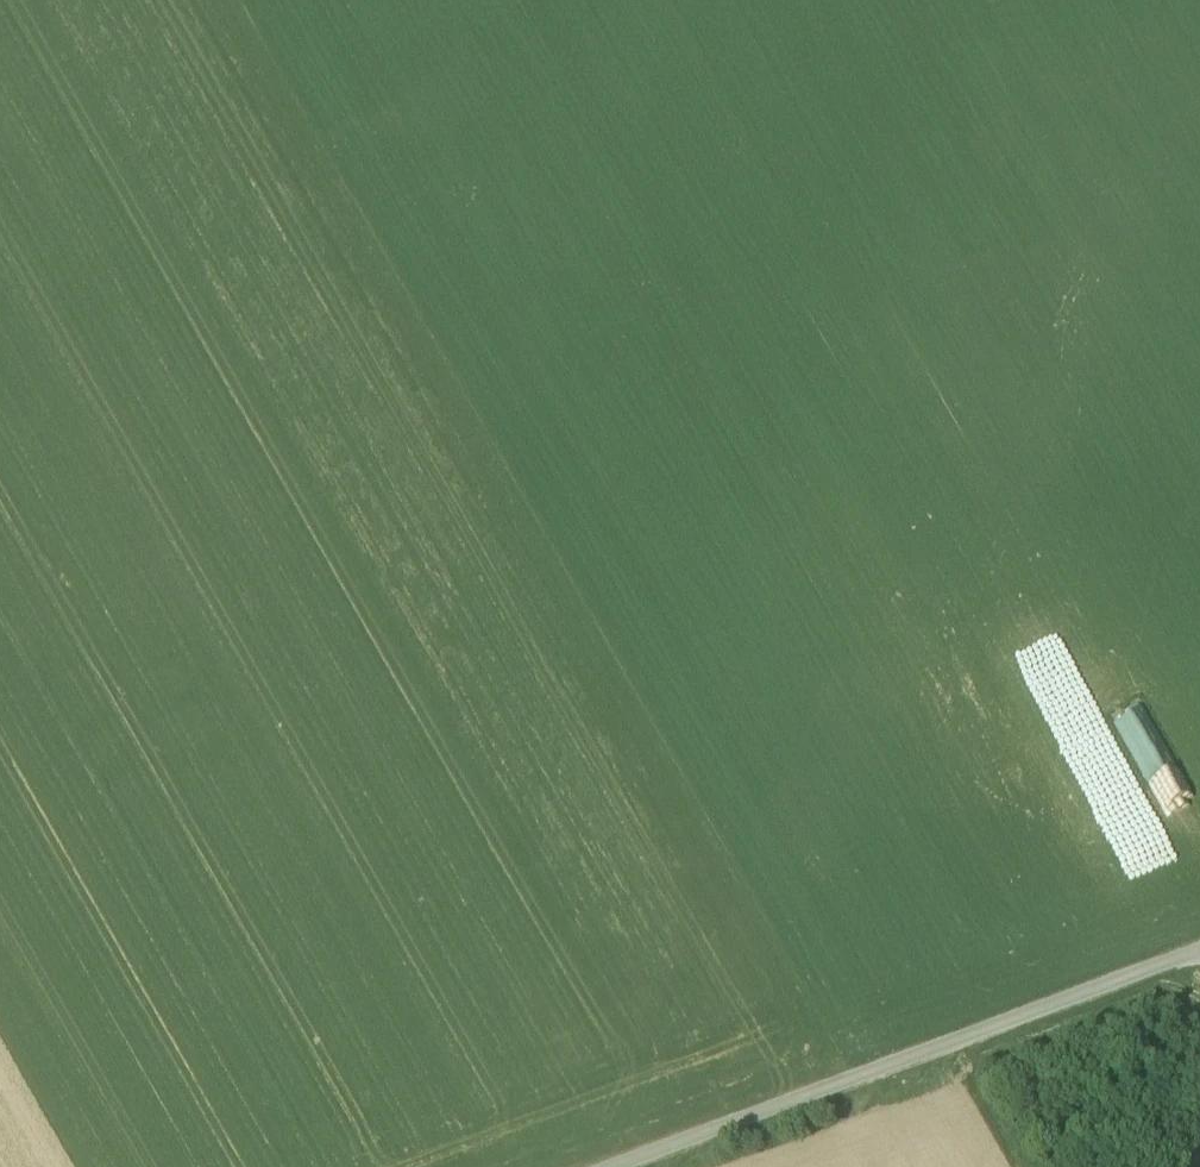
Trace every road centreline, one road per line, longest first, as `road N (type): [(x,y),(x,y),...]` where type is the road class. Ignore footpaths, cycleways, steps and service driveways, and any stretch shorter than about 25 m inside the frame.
road 1 (track): [(1199,947),(609,1166)]

